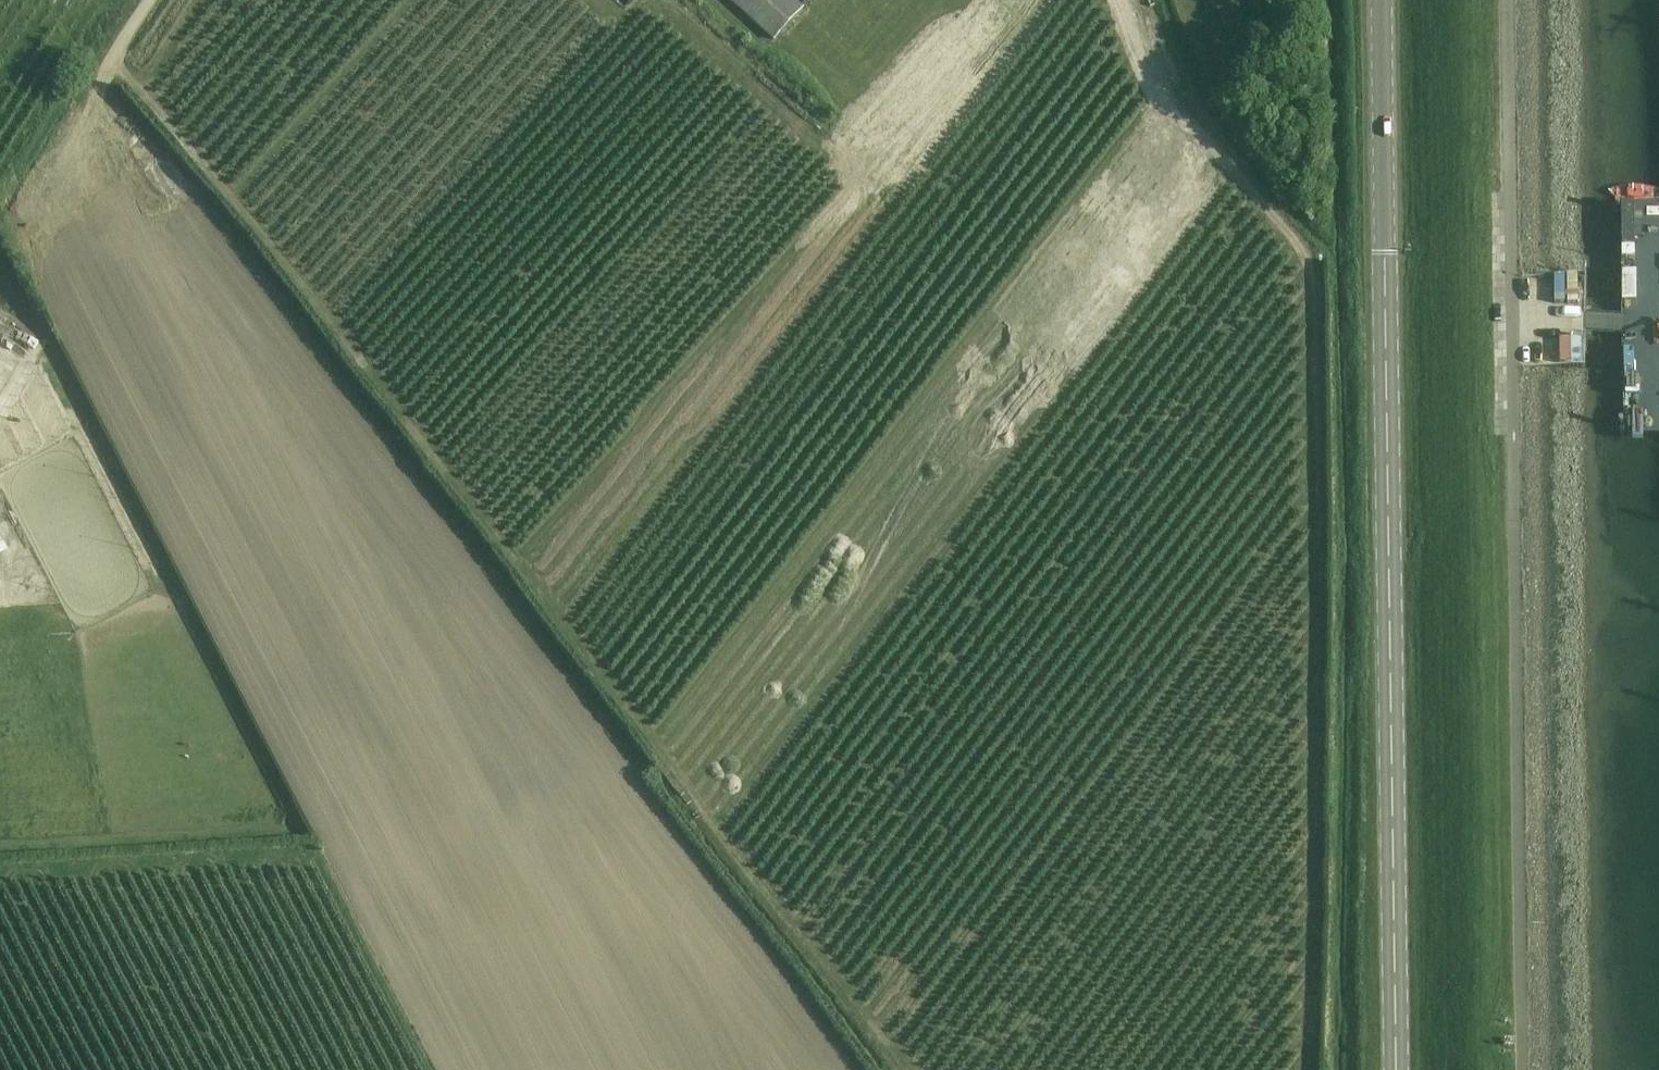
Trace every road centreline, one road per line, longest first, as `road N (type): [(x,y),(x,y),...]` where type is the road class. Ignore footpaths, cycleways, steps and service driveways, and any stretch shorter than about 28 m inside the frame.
road 1 (secondary): [(1381,0),(1396,1069)]
road 2 (unclassified): [(1514,440),(1509,0)]

